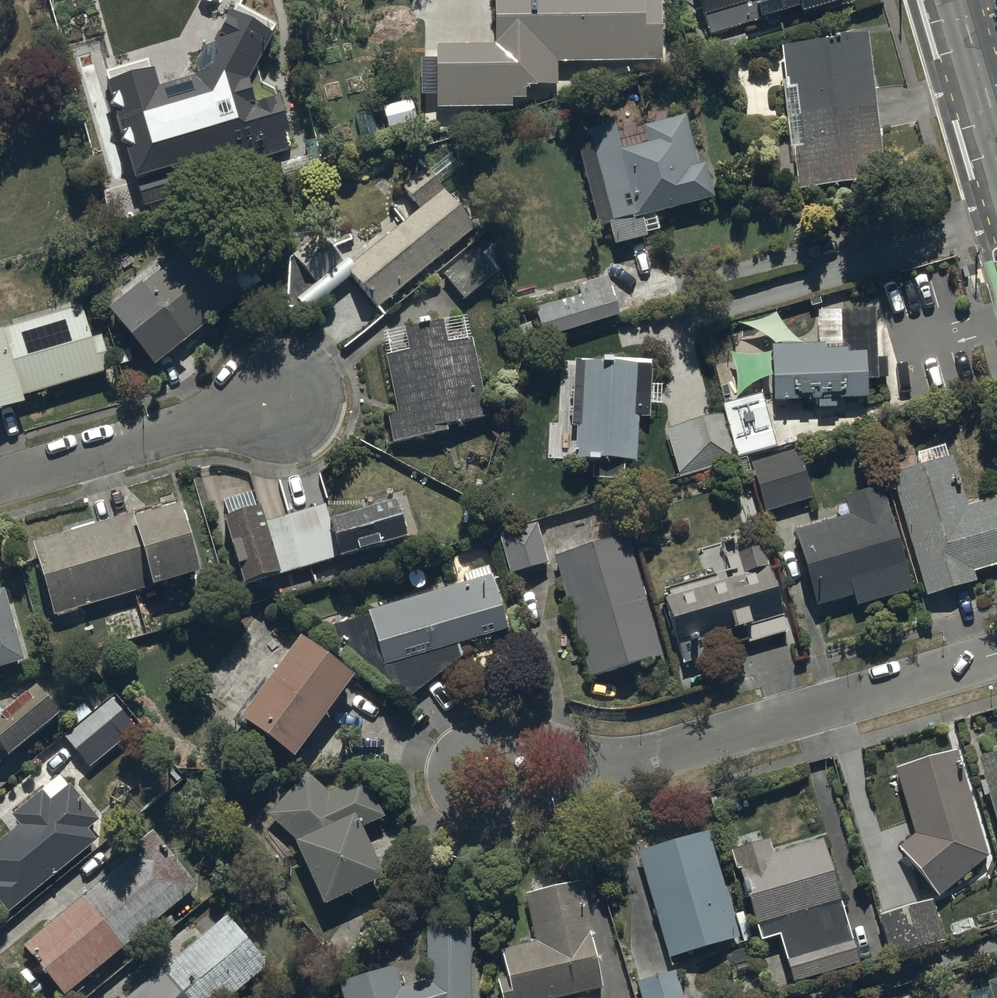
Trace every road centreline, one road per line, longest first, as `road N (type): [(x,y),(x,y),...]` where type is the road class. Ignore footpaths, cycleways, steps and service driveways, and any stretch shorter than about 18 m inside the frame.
road 1 (residential): [(996,653),(648,759),(489,765)]
road 2 (residential): [(0,488),(275,397)]
road 3 (tertiary): [(996,131),(959,0)]

